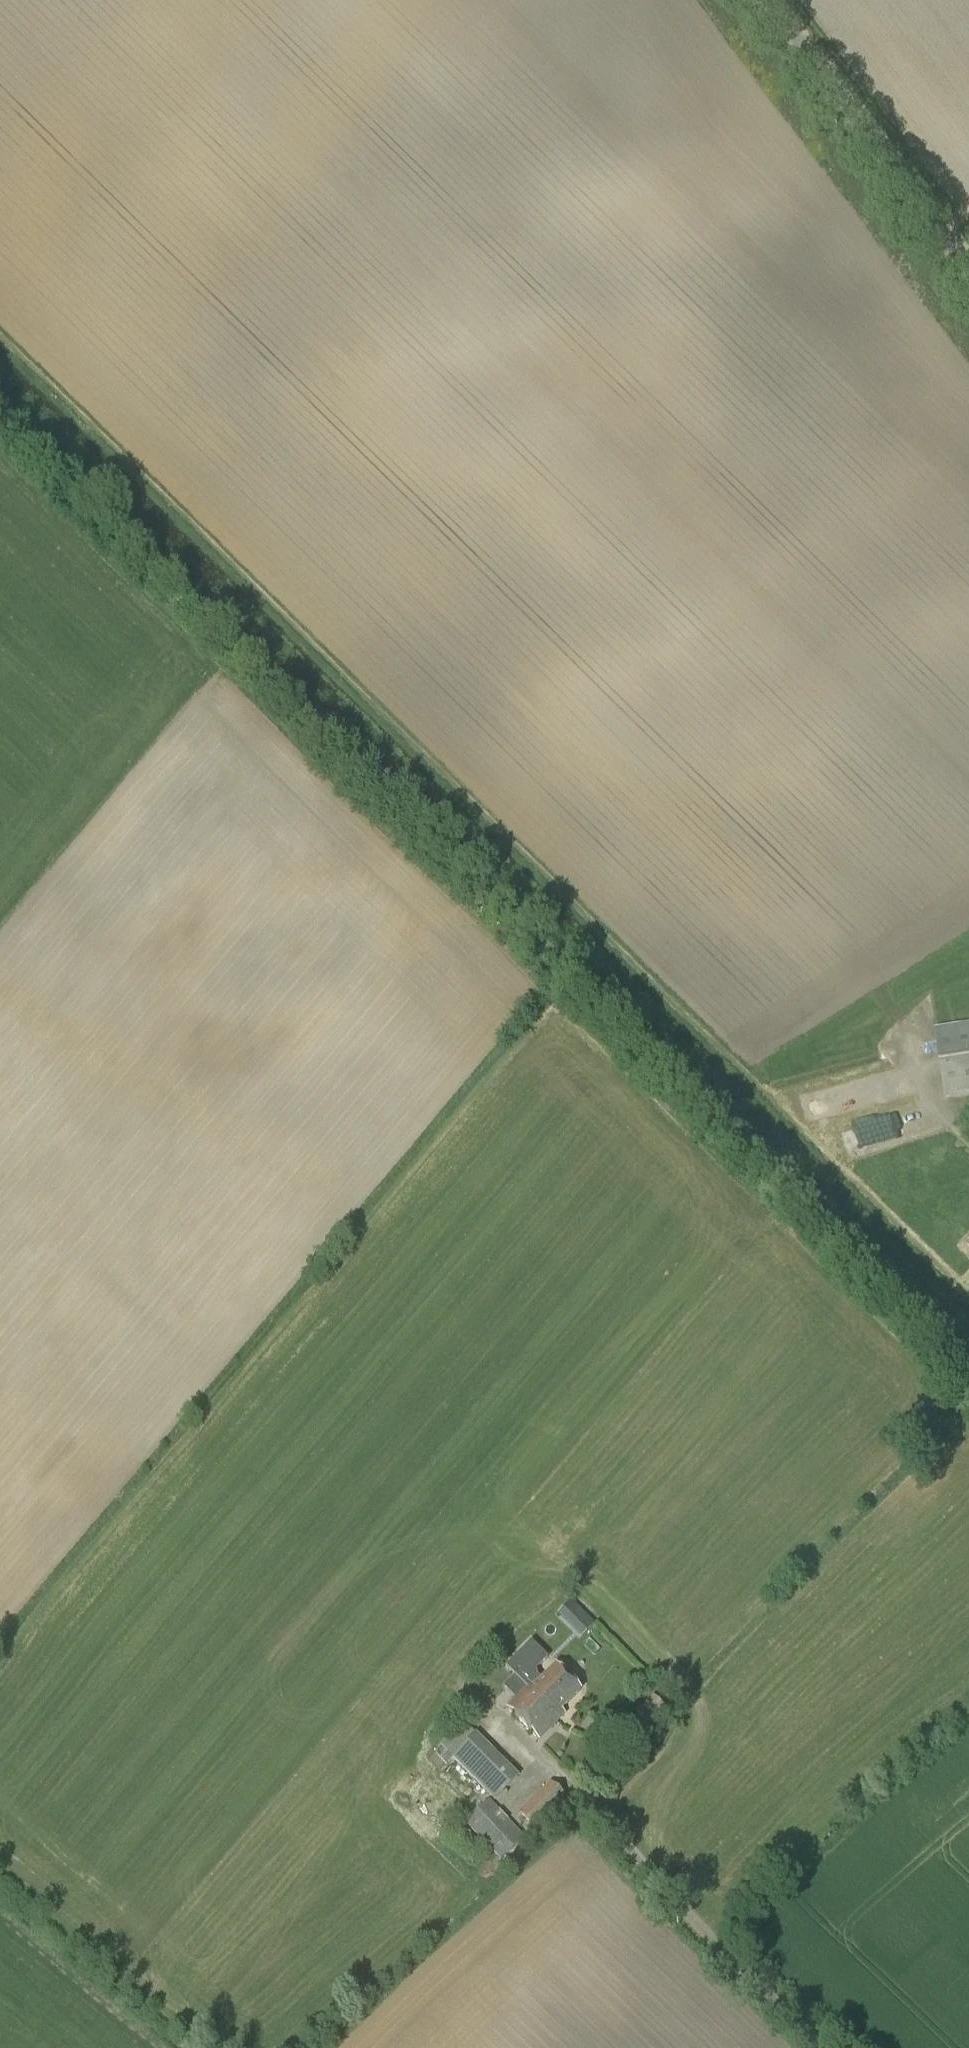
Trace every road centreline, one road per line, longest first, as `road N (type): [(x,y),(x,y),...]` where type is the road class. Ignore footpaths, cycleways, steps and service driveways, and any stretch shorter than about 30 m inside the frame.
road 1 (unclassified): [(808,2047),(570,1809)]
road 2 (unclassified): [(968,270),(768,0)]

